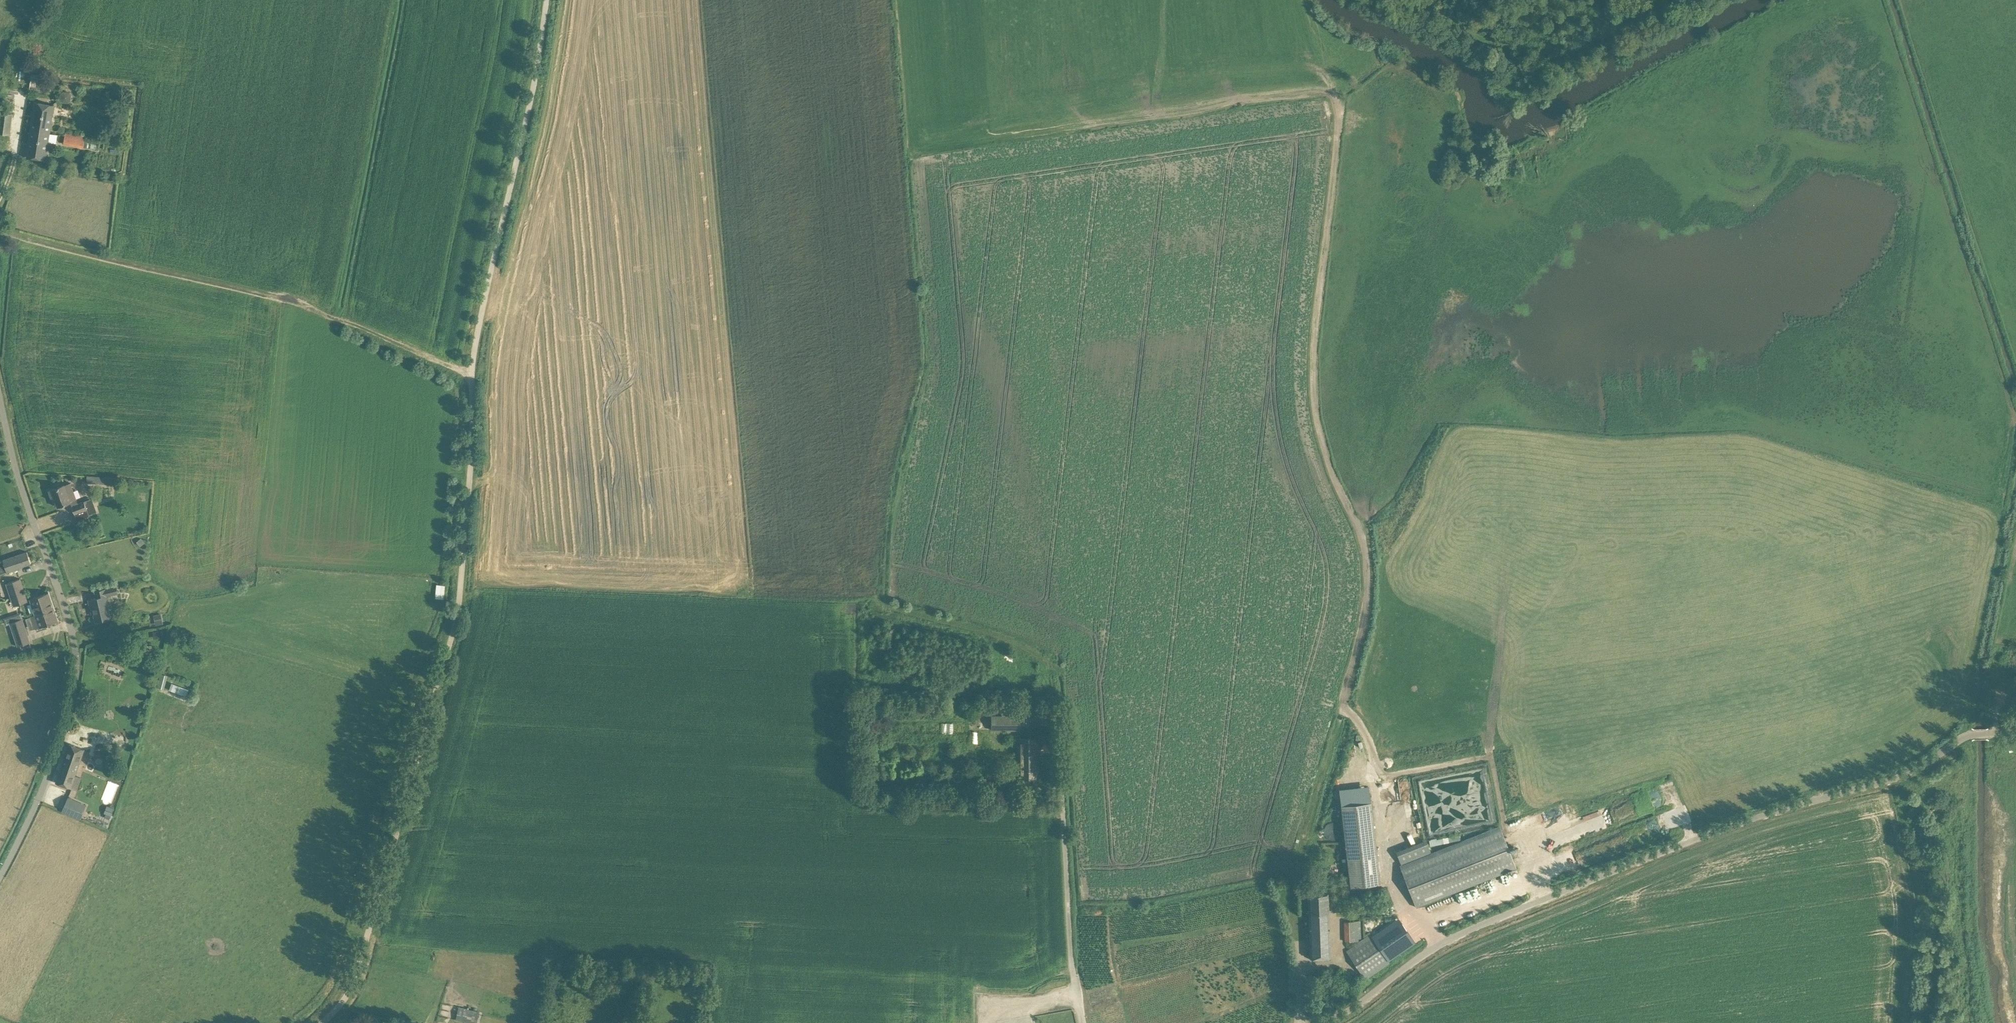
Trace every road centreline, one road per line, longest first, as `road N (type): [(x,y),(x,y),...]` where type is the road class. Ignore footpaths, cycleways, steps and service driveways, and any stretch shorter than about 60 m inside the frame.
road 1 (track): [(1298,1022),(1303,948),(1293,874),(1371,579),(1320,445),(1313,360),(1337,105),(1325,91),(1150,117)]
road 2 (unclassified): [(1320,1022),(1438,943),(1690,842),(1909,771),(1974,734),(2015,727)]
road 3 (unclassified): [(0,400),(68,618),(76,669),(42,791),(0,876)]
road 4 (track): [(473,377),(291,303),(0,232)]
road 5 (unclassified): [(1076,1022),(1049,696)]

